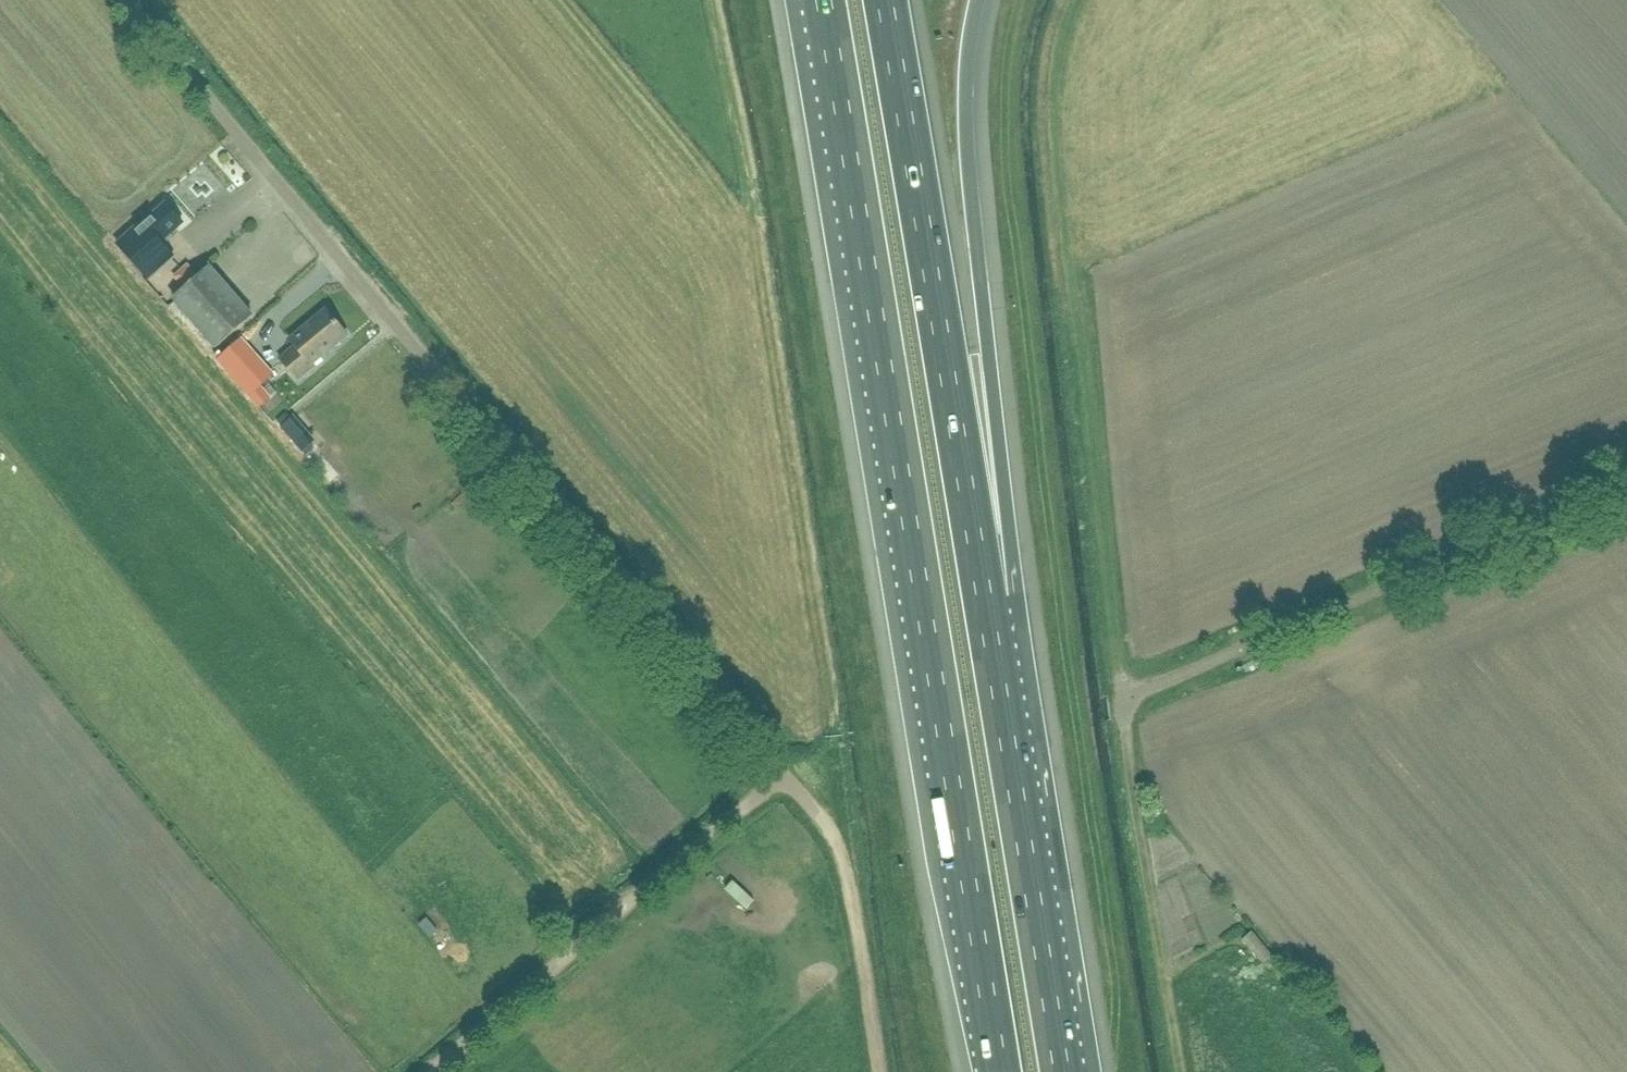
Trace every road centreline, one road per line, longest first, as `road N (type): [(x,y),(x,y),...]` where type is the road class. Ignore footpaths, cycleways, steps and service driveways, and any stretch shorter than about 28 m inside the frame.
road 1 (motorway): [(823,0),(1000,1071)]
road 2 (unclassified): [(819,815),(360,287),(124,0)]
road 3 (motorway): [(985,604),(886,0)]
road 4 (motorway): [(985,604),(989,356),(971,122),(972,37),(981,0)]
road 5 (unclassified): [(1123,743),(1119,701),(1626,482)]
road 6 (motorway): [(1063,1071),(985,604)]
road 7 (track): [(438,1071),(780,773)]
road 8 (track): [(1173,1071),(1123,743)]
road 9 (track): [(879,1071),(849,882),(836,837),(819,815)]

